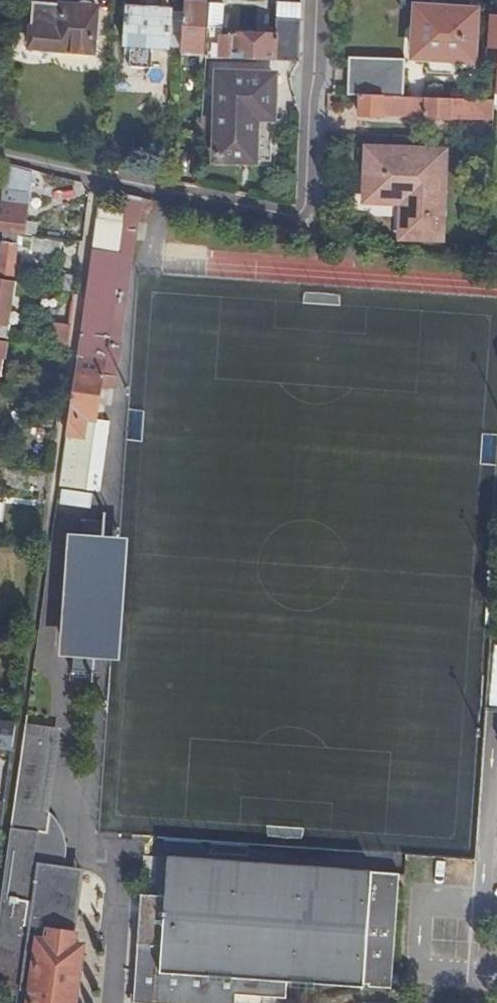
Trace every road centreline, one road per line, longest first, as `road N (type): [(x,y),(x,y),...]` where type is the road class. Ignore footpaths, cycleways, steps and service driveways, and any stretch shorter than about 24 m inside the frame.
road 1 (residential): [(317,0),(303,217)]

